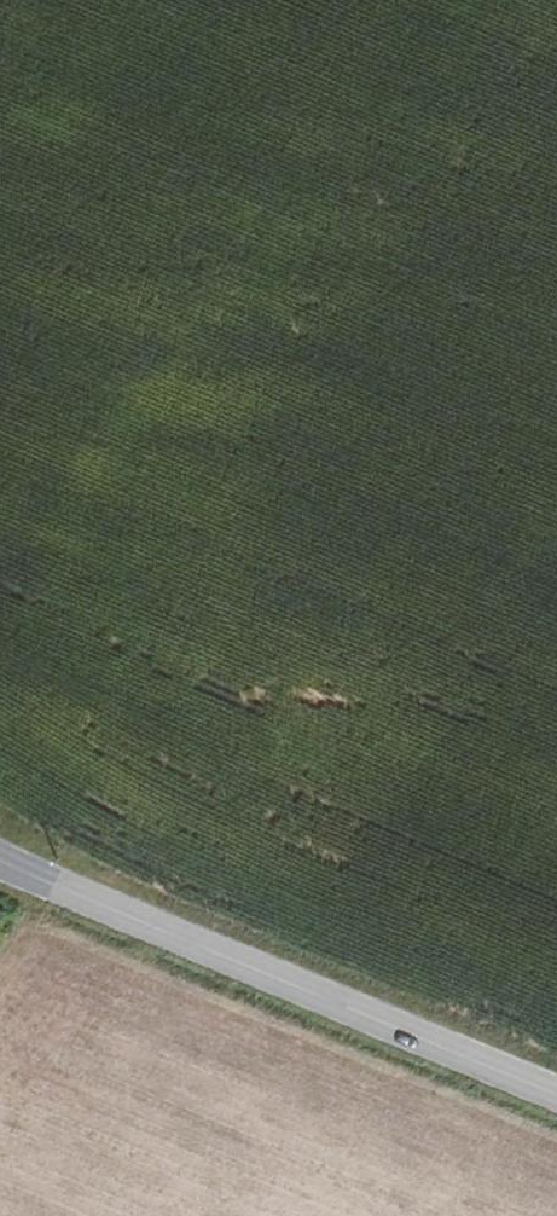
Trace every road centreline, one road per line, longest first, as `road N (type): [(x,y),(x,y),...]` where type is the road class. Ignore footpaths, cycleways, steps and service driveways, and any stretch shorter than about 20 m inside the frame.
road 1 (secondary): [(556,1099),(0,861)]

